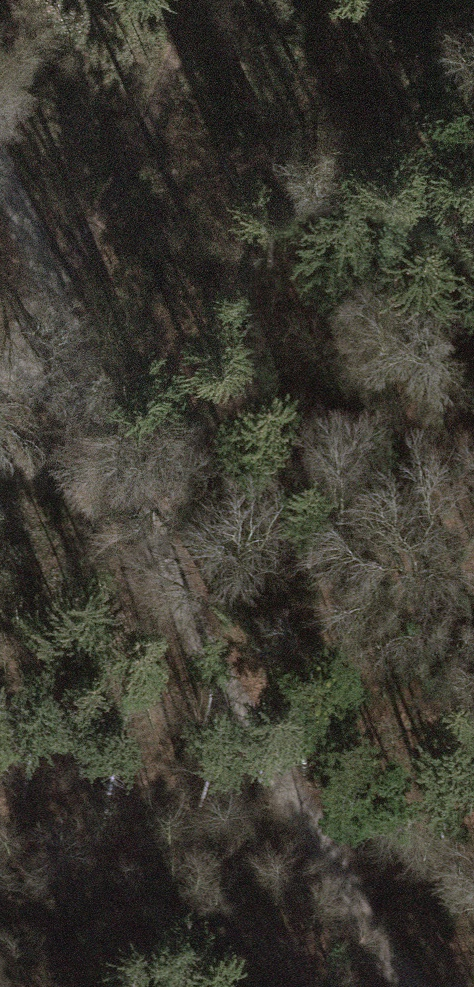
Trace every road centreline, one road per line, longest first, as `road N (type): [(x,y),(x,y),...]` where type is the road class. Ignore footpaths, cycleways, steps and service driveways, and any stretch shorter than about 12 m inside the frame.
road 1 (track): [(415,986),(227,721),(153,575),(52,337)]
road 2 (track): [(52,337),(214,0)]
road 3 (track): [(52,337),(0,219)]
road 4 (track): [(365,916),(421,868),(473,855)]

